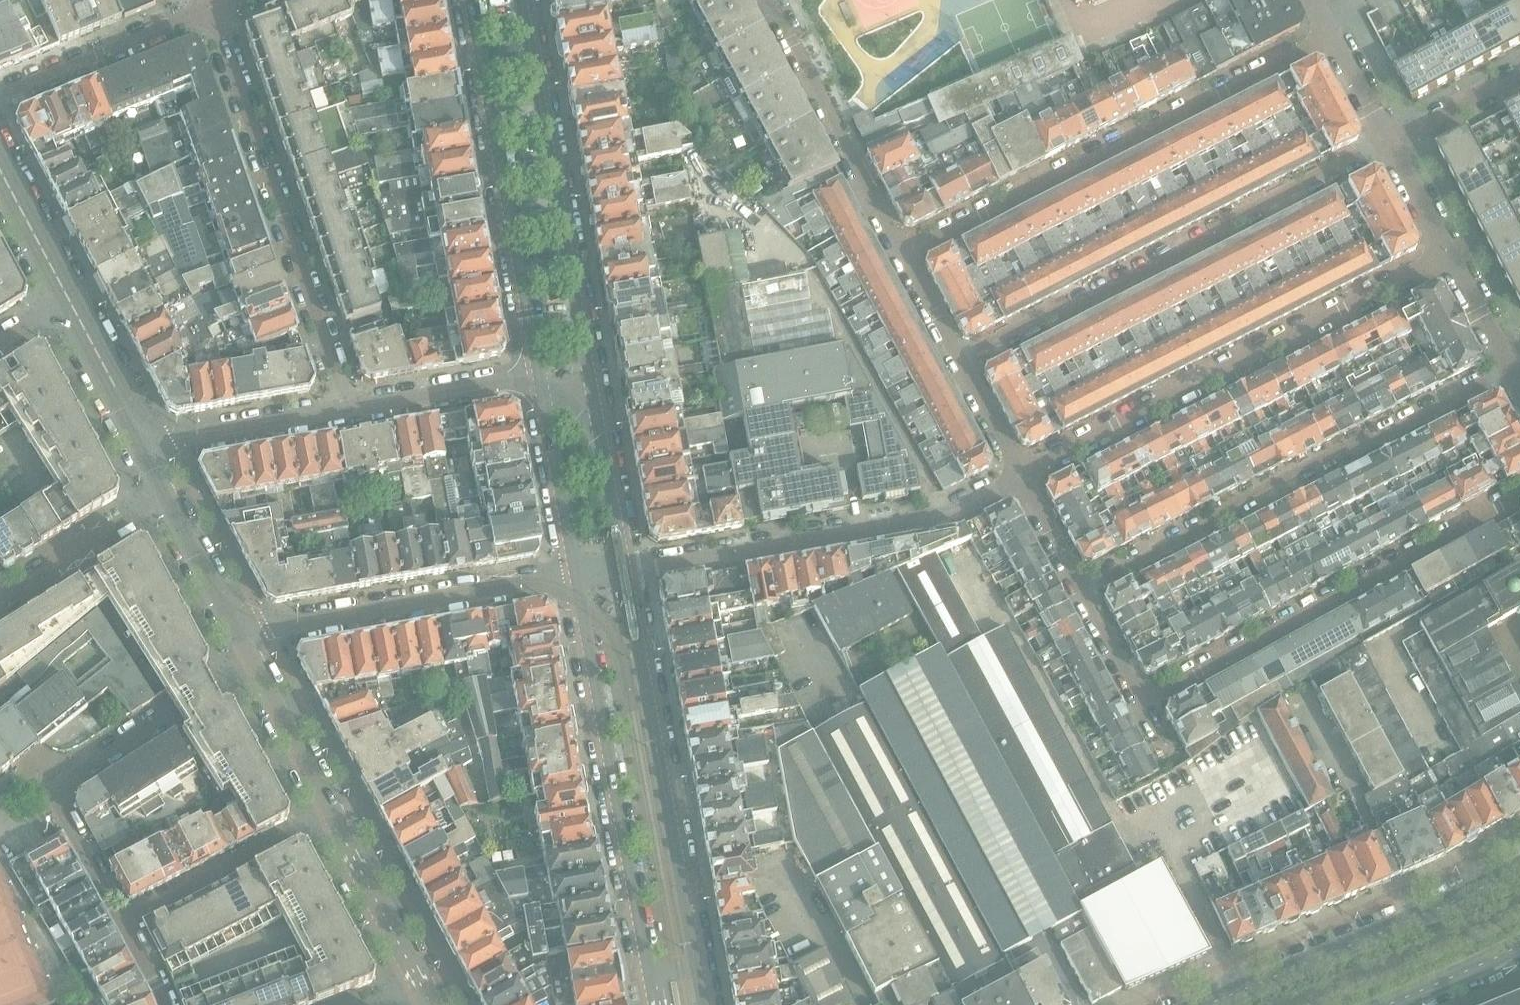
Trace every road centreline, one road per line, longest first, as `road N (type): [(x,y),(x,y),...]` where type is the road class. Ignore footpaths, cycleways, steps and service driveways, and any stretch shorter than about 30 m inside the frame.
road 1 (residential): [(904,256),(1331,34)]
road 2 (residential): [(1387,139),(959,359)]
road 3 (residential): [(1021,474),(1448,255)]
road 4 (residential): [(1508,372),(1082,591)]
road 5 (tertiary): [(703,1004),(626,565)]
road 6 (residential): [(576,574),(656,1004)]
road 7 (residential): [(1142,701),(1519,495)]
road 8 (residential): [(350,412),(210,7)]
road 9 (residential): [(626,565),(922,519),(1021,474)]
road 10 (residential): [(591,388),(521,0)]
road 11 (residential): [(471,0),(541,385)]
road 12 (secondary): [(1519,864),(1204,1004)]
road 13 (residential): [(243,636),(576,574)]
road 14 (residential): [(210,686),(51,788),(123,917)]
road 15 (residential): [(771,0),(904,256)]
road 16 (residential): [(335,811),(123,917)]
road 17 (residential): [(210,7),(0,95)]
road 18 (tertiary): [(350,412),(184,442),(153,459)]
road 19 (residential): [(171,491),(0,598)]
road 20 (tertiary): [(541,385),(350,412)]
road 21 (tertiary): [(335,811),(419,984)]
road 22 (residential): [(541,385),(576,574)]
road 23 (tertiary): [(626,565),(591,388)]
road 24 (tertiary): [(71,302),(153,459)]
road 25 (tertiary): [(254,659),(335,811)]
road 26 (tertiary): [(171,491),(243,636)]
road 27 (tertiary): [(0,168),(71,302)]
road 28 (residential): [(1390,145),(1519,75)]
road 29 (secondary): [(1393,1004),(1519,946)]
road 30 (residential): [(1082,591),(1021,474)]
road 31 (residential): [(959,359),(1021,474)]
road 32 (residential): [(1142,701),(1082,591)]
road 33 (residential): [(1390,145),(1448,255)]
road 34 (residential): [(1448,255),(1504,363)]

